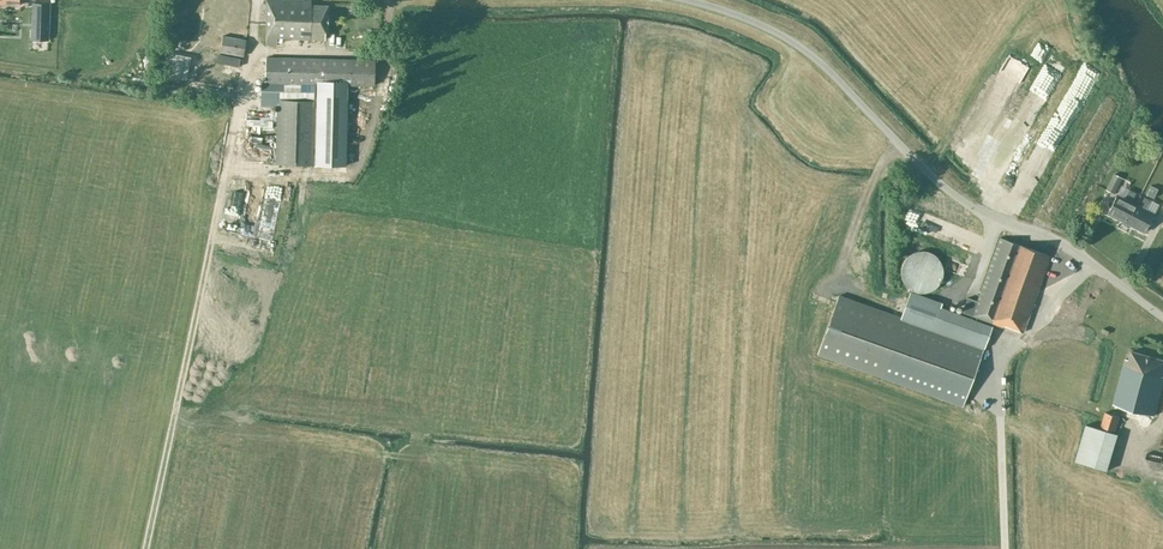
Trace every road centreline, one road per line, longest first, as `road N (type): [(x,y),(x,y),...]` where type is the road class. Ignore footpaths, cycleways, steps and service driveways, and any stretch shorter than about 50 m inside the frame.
road 1 (unclassified): [(684,0),(801,49),(947,191),(1074,251),(1162,317)]

